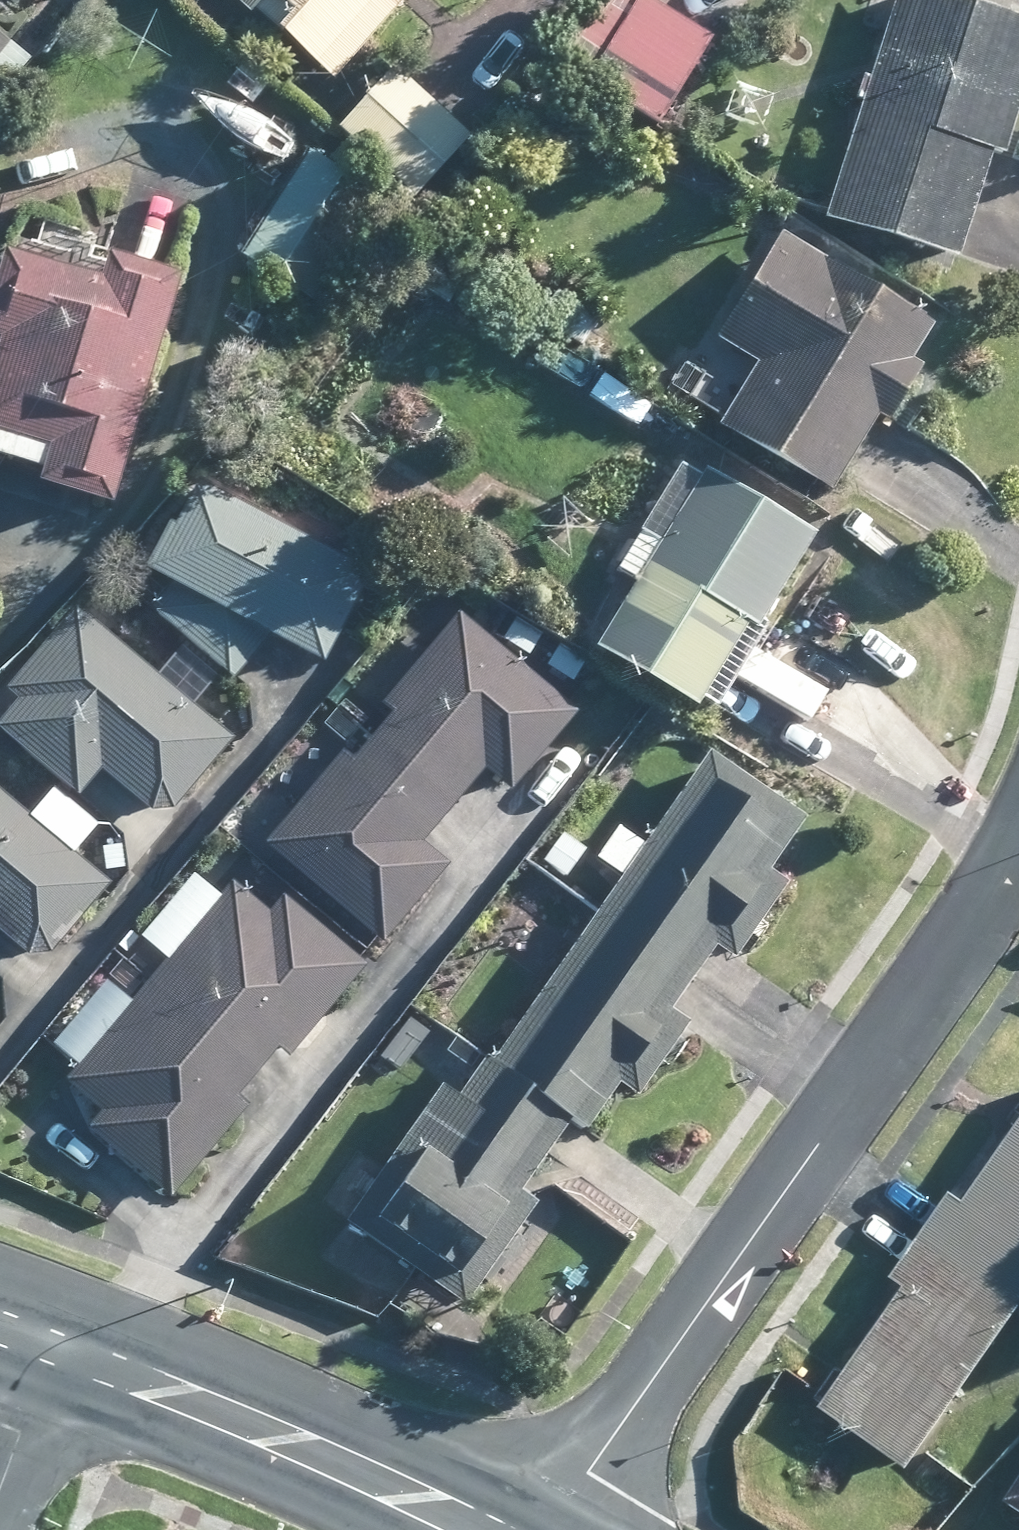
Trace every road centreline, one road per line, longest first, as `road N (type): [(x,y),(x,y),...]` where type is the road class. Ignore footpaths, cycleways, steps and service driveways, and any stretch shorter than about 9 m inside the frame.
road 1 (residential): [(1018,842),(550,1529)]
road 2 (secondary): [(63,1347),(221,1410),(474,1529)]
road 3 (residential): [(0,1486),(63,1347)]

